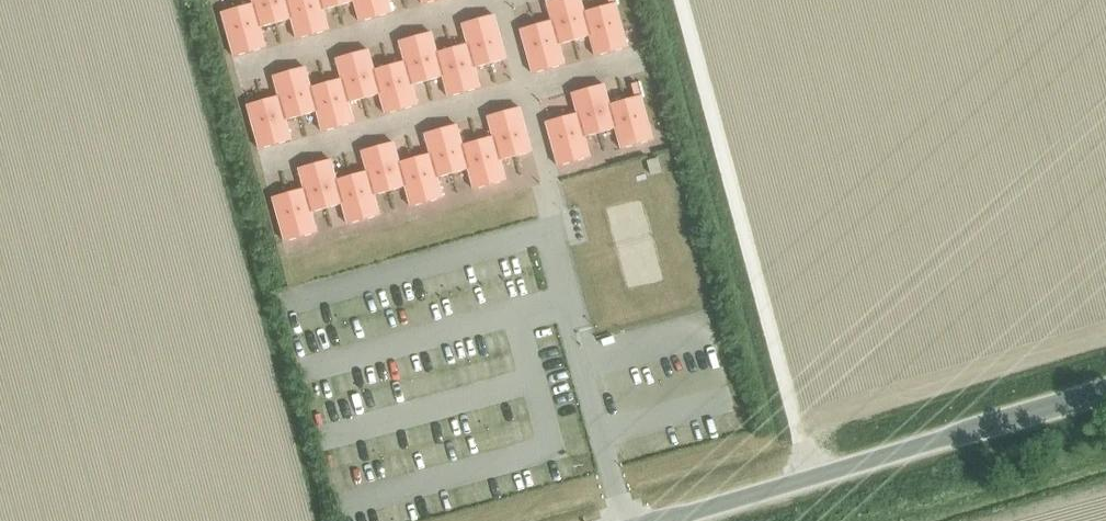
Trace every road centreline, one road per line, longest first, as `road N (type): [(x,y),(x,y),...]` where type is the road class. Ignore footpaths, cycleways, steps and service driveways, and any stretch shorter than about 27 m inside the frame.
road 1 (track): [(683,0),(816,482)]
road 2 (unclassified): [(1105,395),(678,520)]

